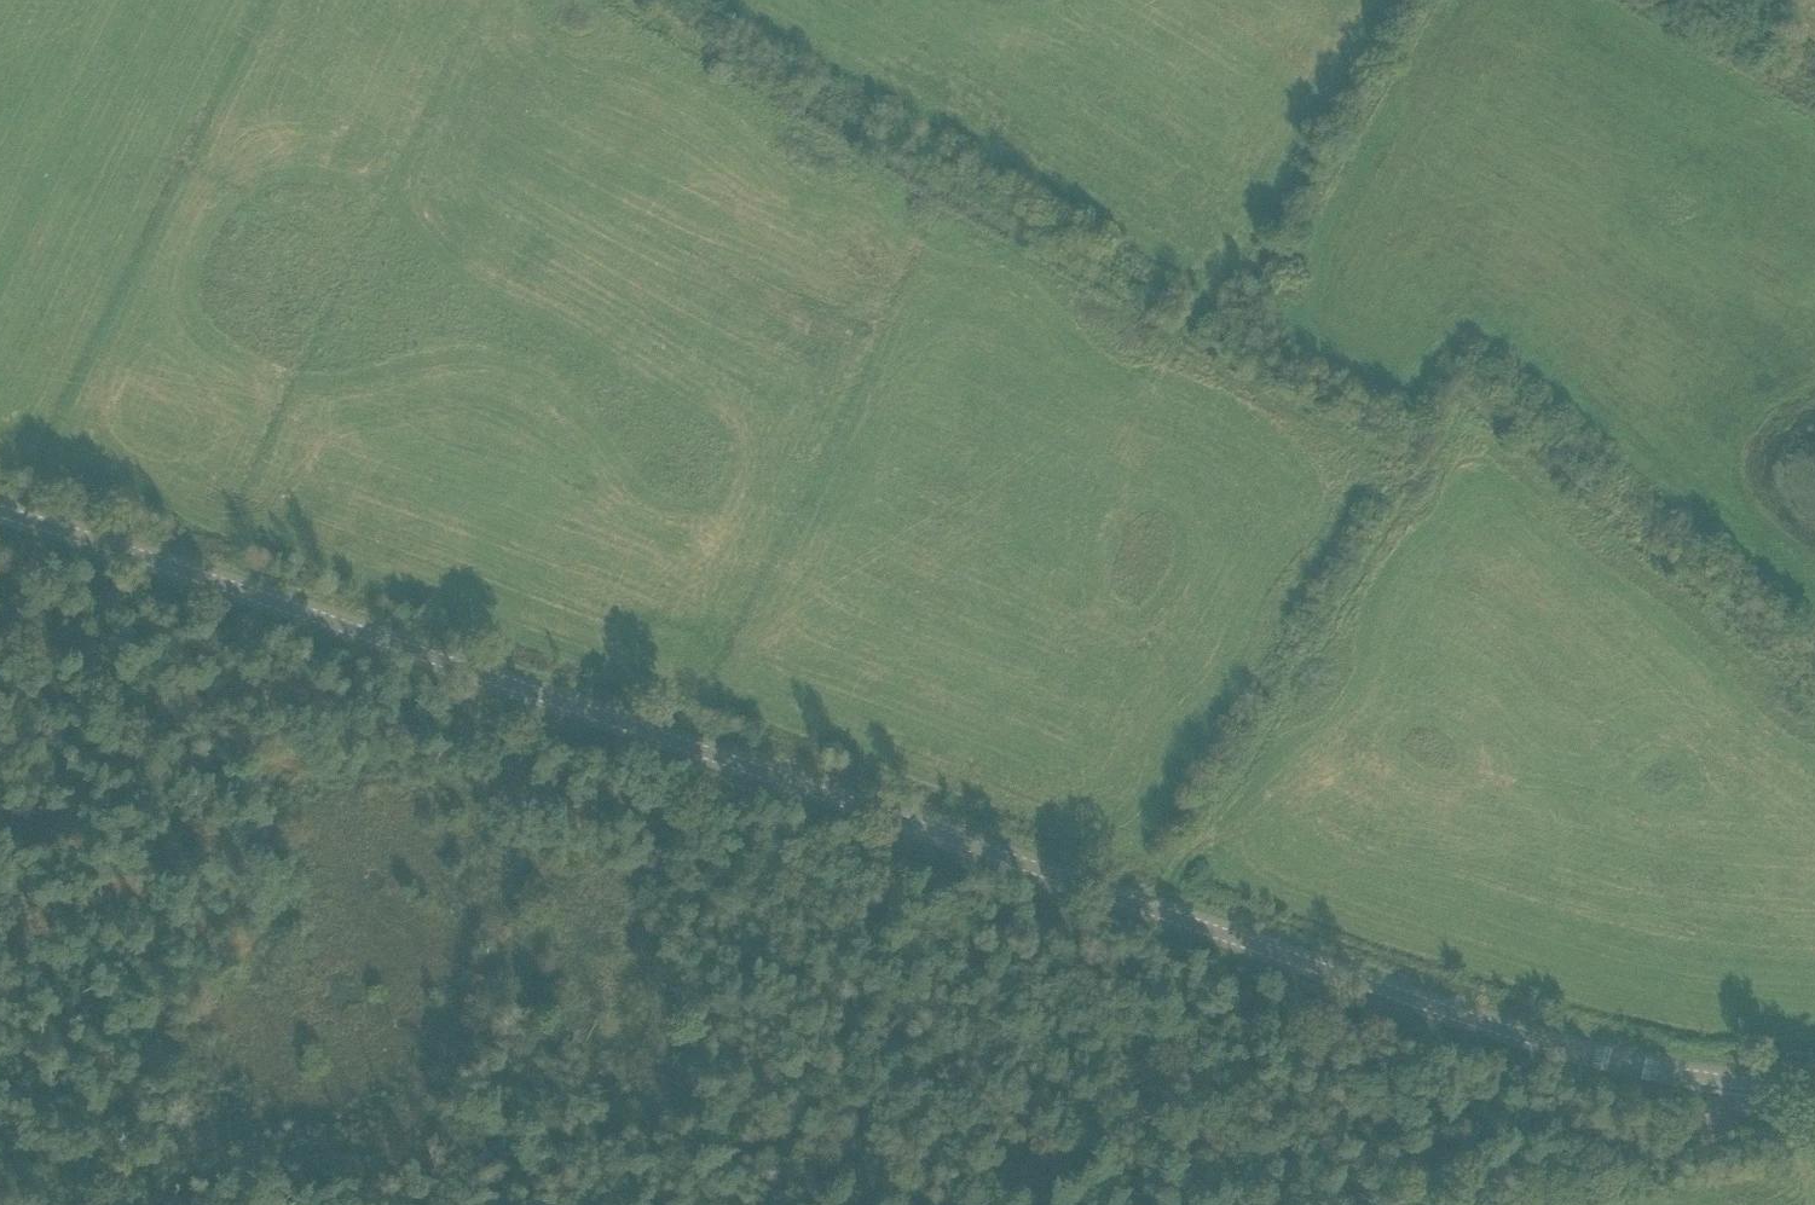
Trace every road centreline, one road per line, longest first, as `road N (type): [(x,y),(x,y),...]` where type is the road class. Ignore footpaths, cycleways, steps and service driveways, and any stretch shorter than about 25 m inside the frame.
road 1 (tertiary): [(0,511),(1403,996),(1630,1064),(1814,1089)]
road 2 (track): [(1739,1083),(1730,1111),(1641,1147),(1346,1204)]

